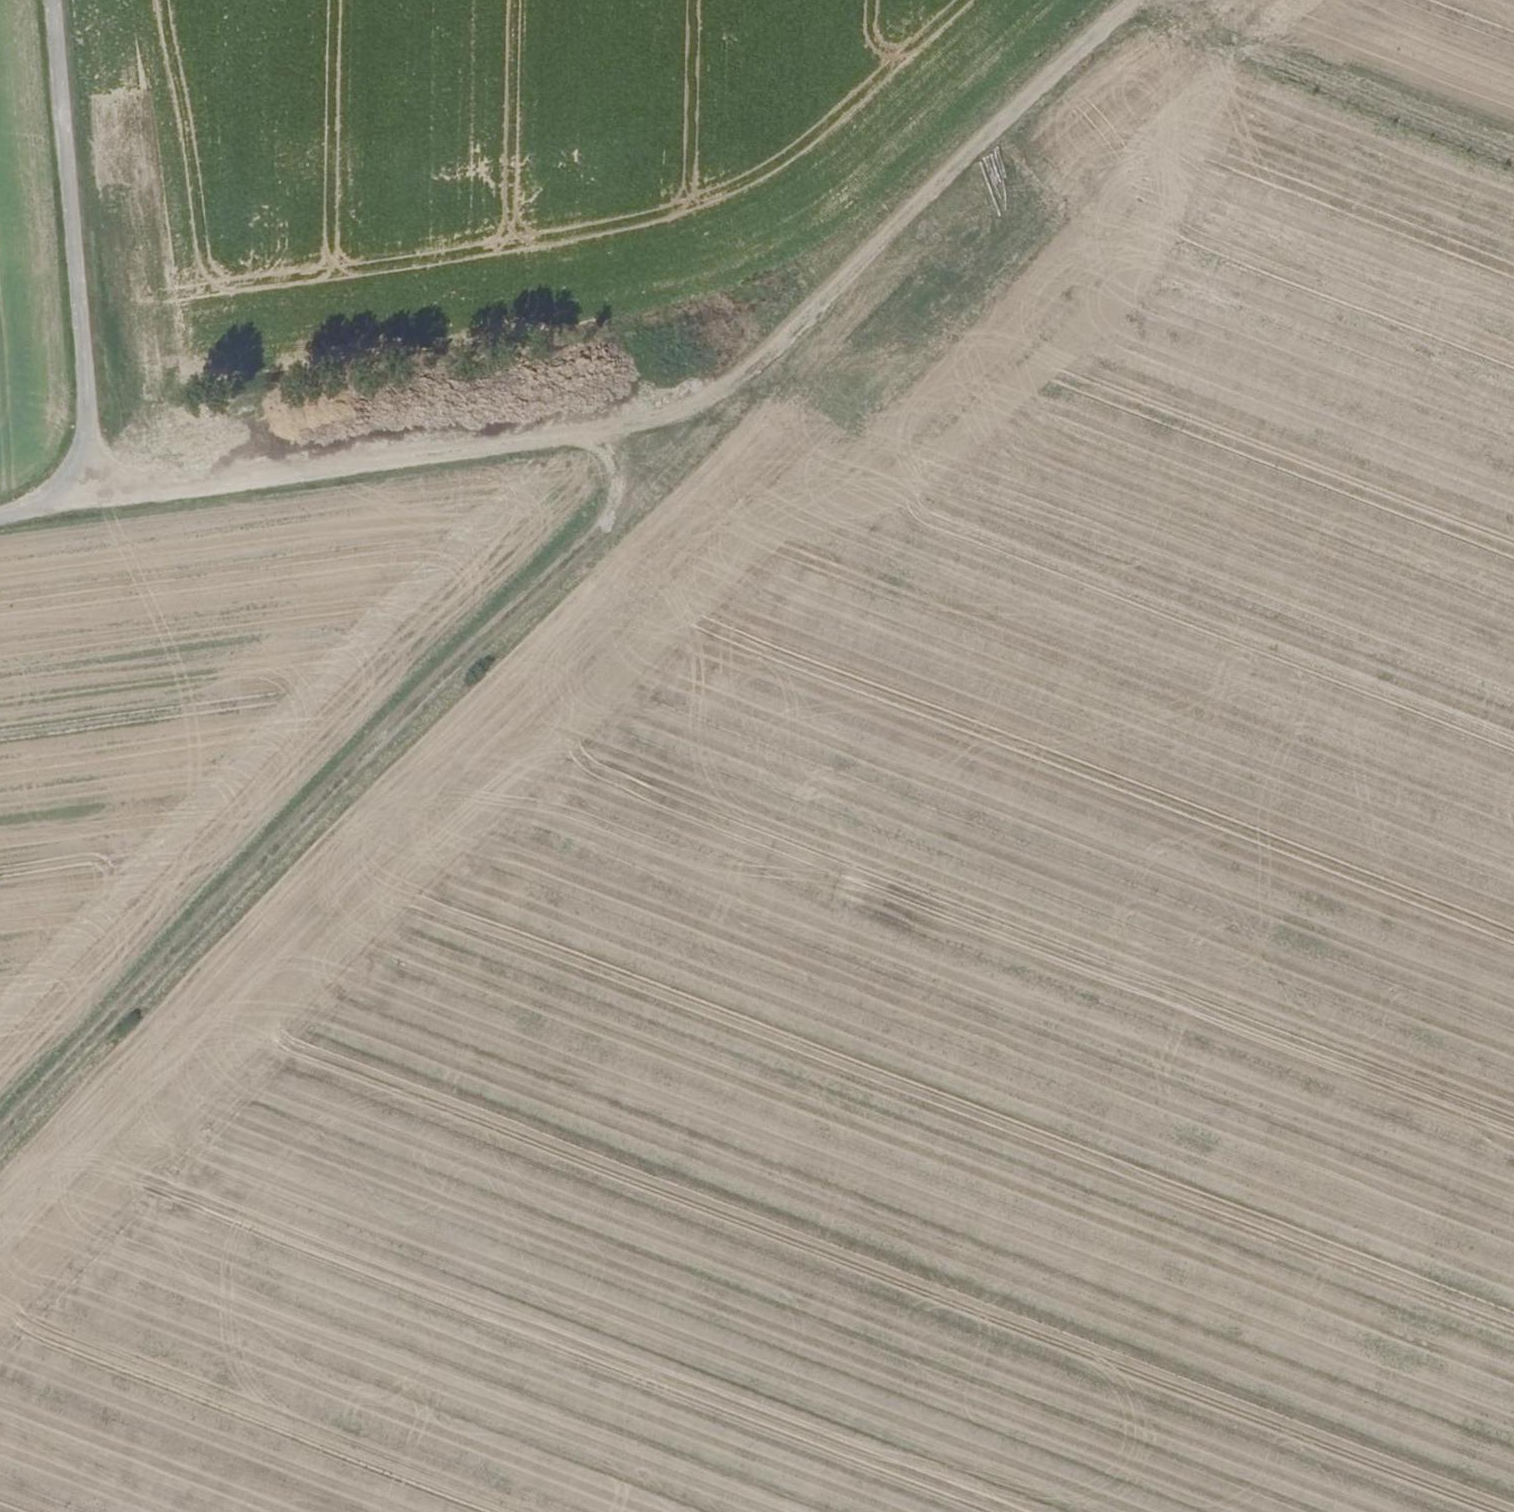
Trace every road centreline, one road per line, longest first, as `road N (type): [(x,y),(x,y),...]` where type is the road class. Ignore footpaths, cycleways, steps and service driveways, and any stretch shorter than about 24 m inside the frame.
road 1 (track): [(1151,0),(718,400),(643,426),(110,485),(71,468)]
road 2 (track): [(590,432),(621,496),(597,536),(201,935),(0,1165)]
road 3 (unclassified): [(53,0),(89,423),(56,494),(0,516)]

